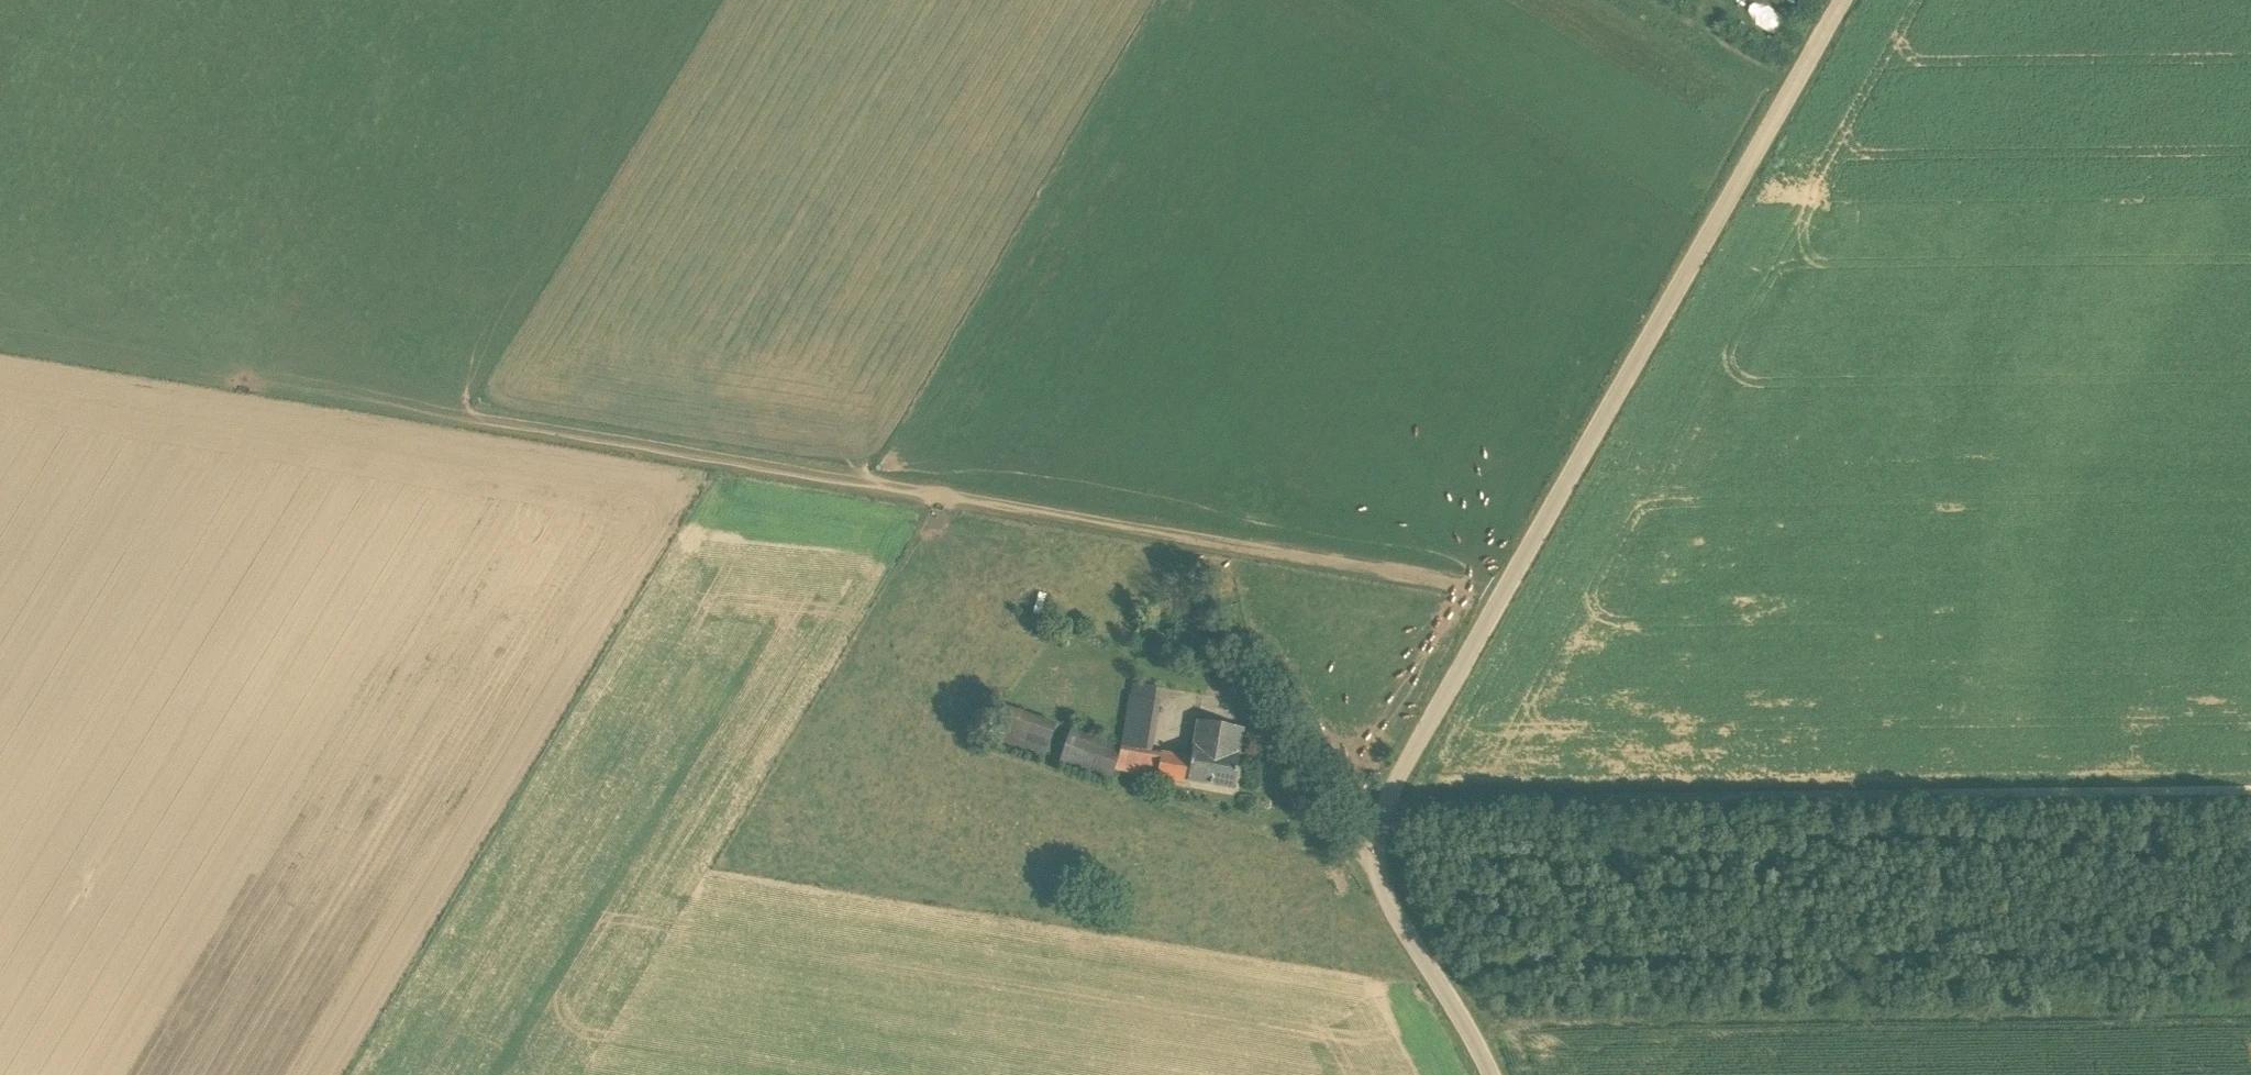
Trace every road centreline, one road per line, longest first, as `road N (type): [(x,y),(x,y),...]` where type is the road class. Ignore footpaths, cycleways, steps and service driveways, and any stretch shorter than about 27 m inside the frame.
road 1 (unclassified): [(1493,1074),(1382,890),(1376,839),(1395,786),(1847,0)]

